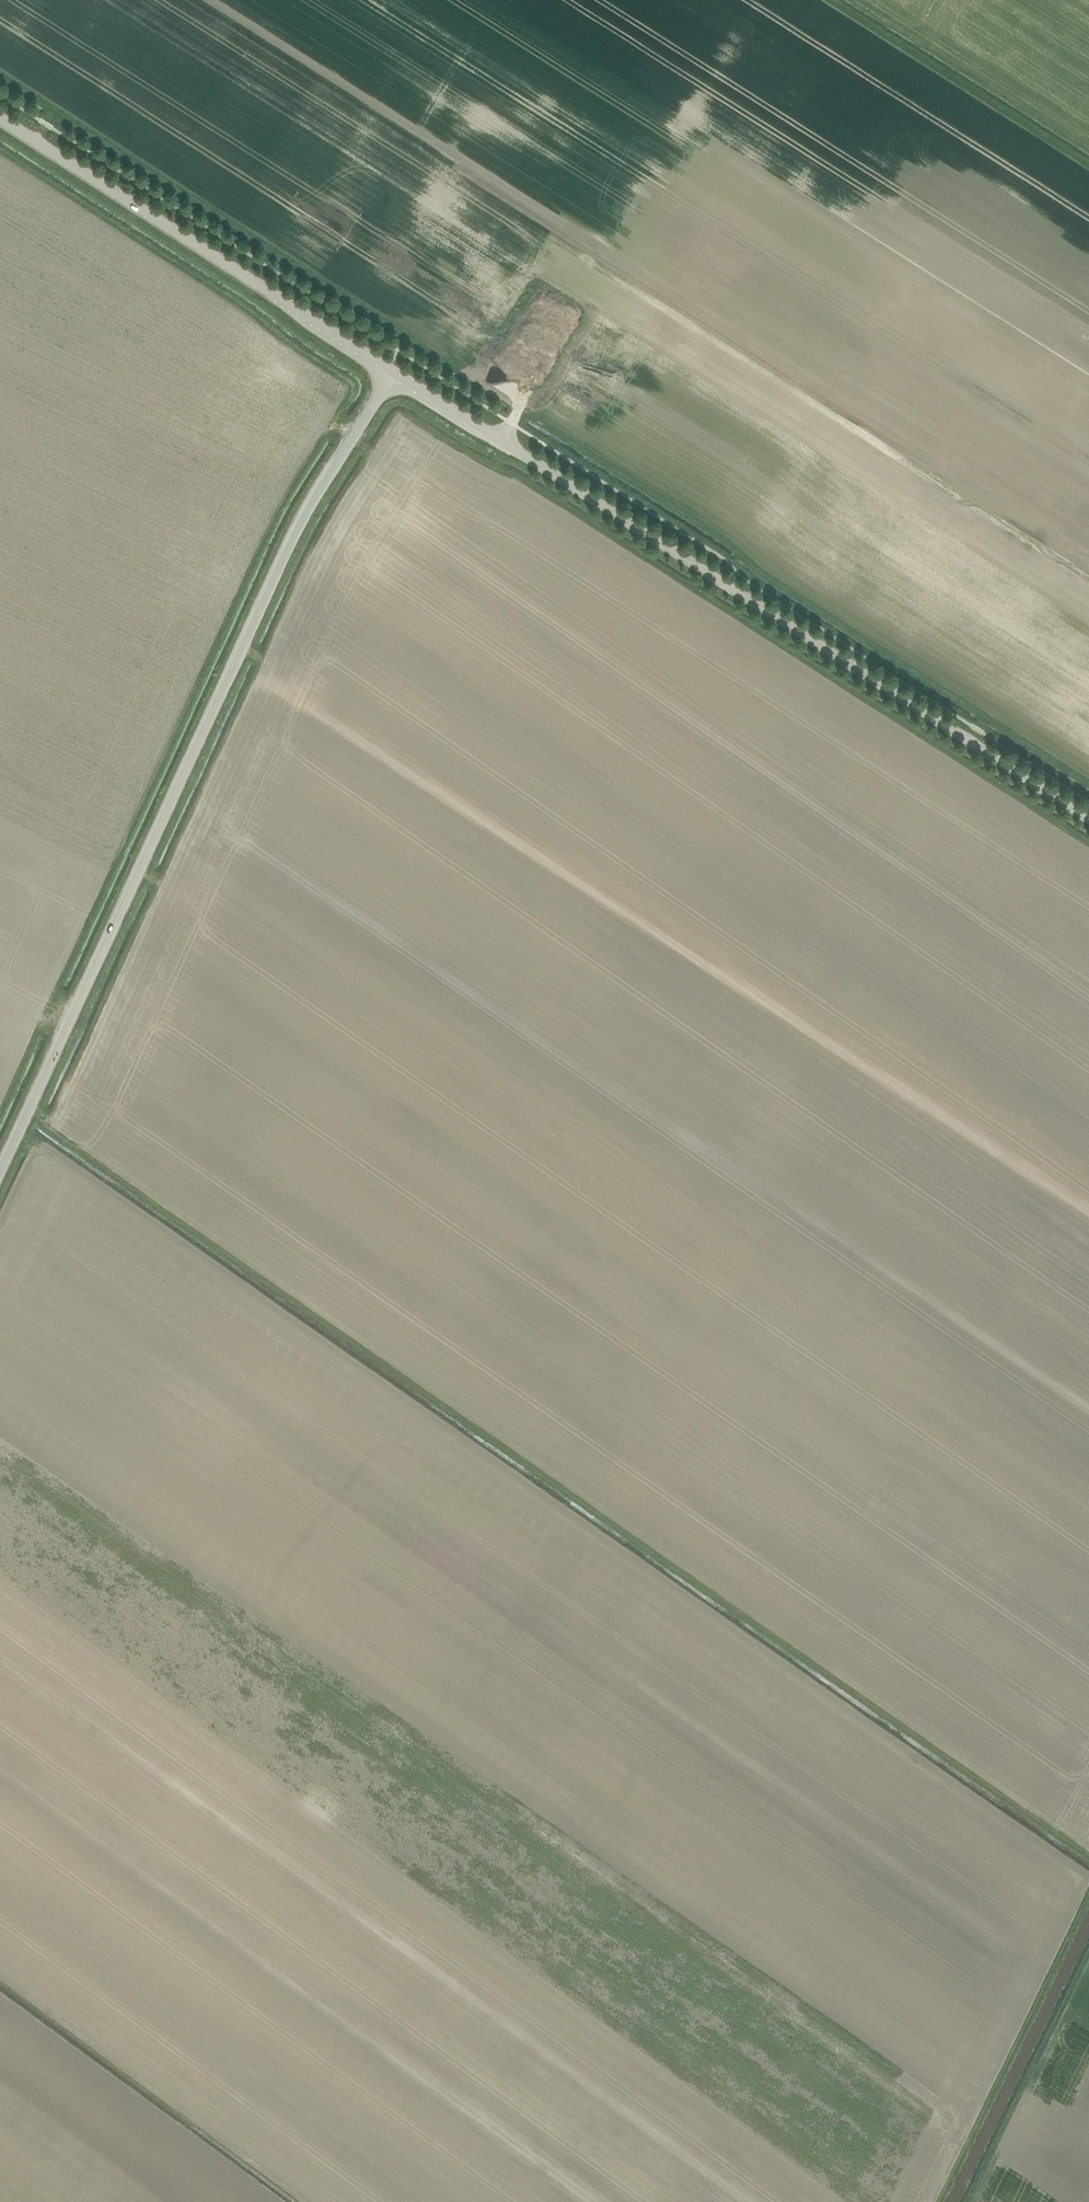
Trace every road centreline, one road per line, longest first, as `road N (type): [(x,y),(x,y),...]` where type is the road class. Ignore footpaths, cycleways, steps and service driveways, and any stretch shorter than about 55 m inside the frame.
road 1 (unclassified): [(0,1173),(306,514),(394,374)]
road 2 (secondary): [(1088,819),(394,374)]
road 3 (secondary): [(394,374),(0,119)]

